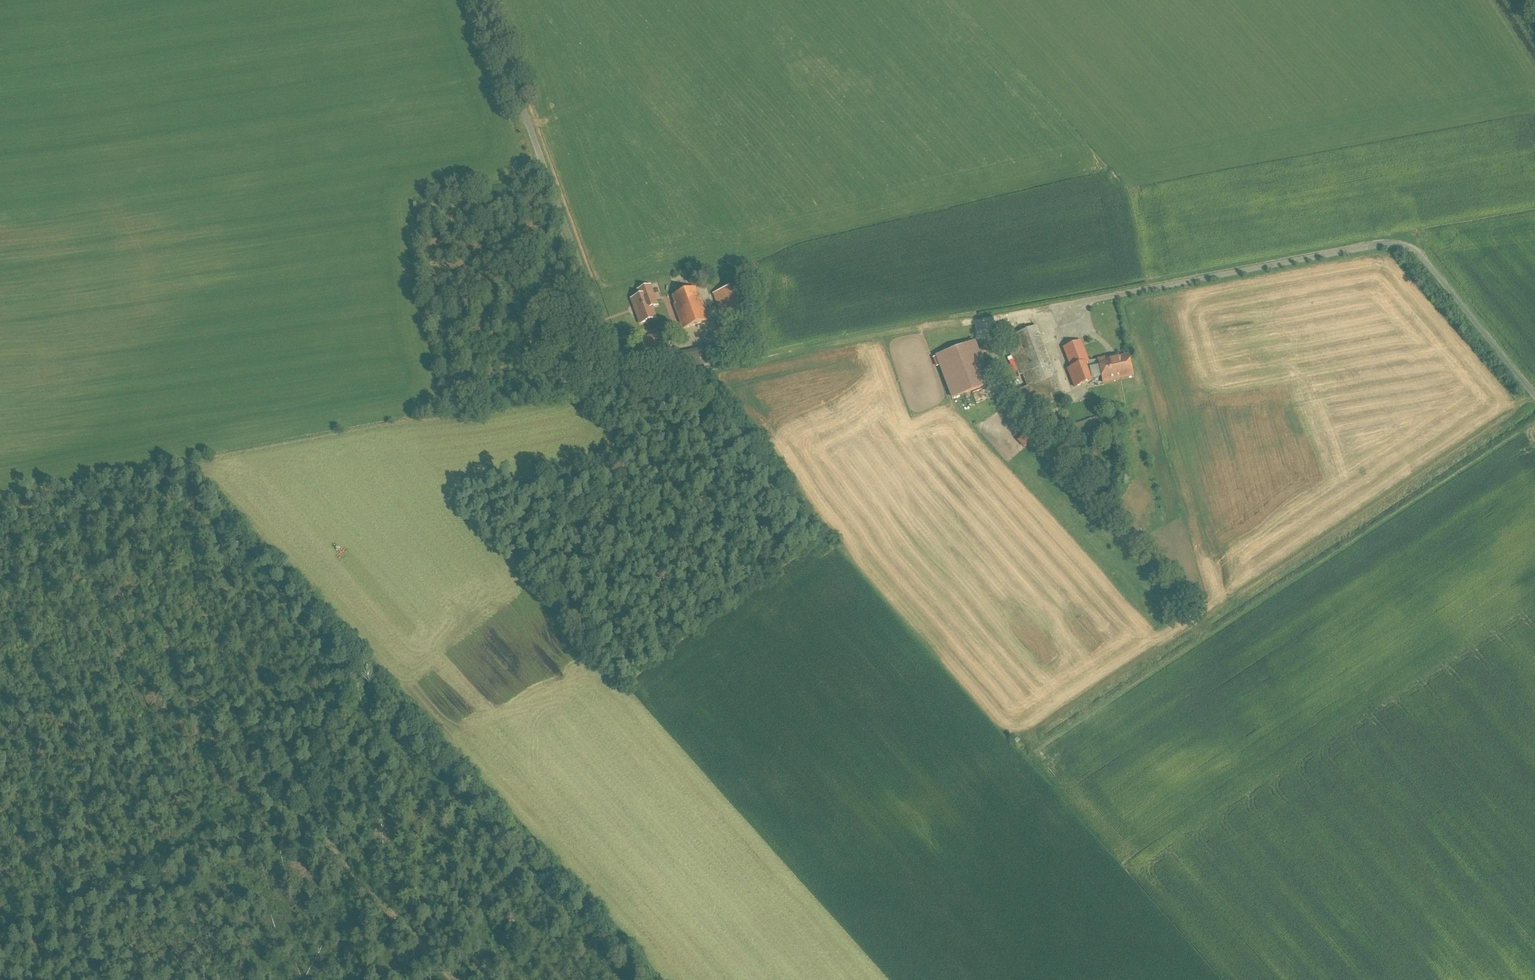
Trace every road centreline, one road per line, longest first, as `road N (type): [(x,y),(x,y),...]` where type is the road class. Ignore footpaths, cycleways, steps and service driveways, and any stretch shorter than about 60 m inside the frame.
road 1 (unclassified): [(1534,392),(1422,257),(1397,244),(1030,310)]
road 2 (track): [(1030,310),(617,389),(609,383),(607,348)]
road 3 (unclassified): [(607,348),(480,0)]

